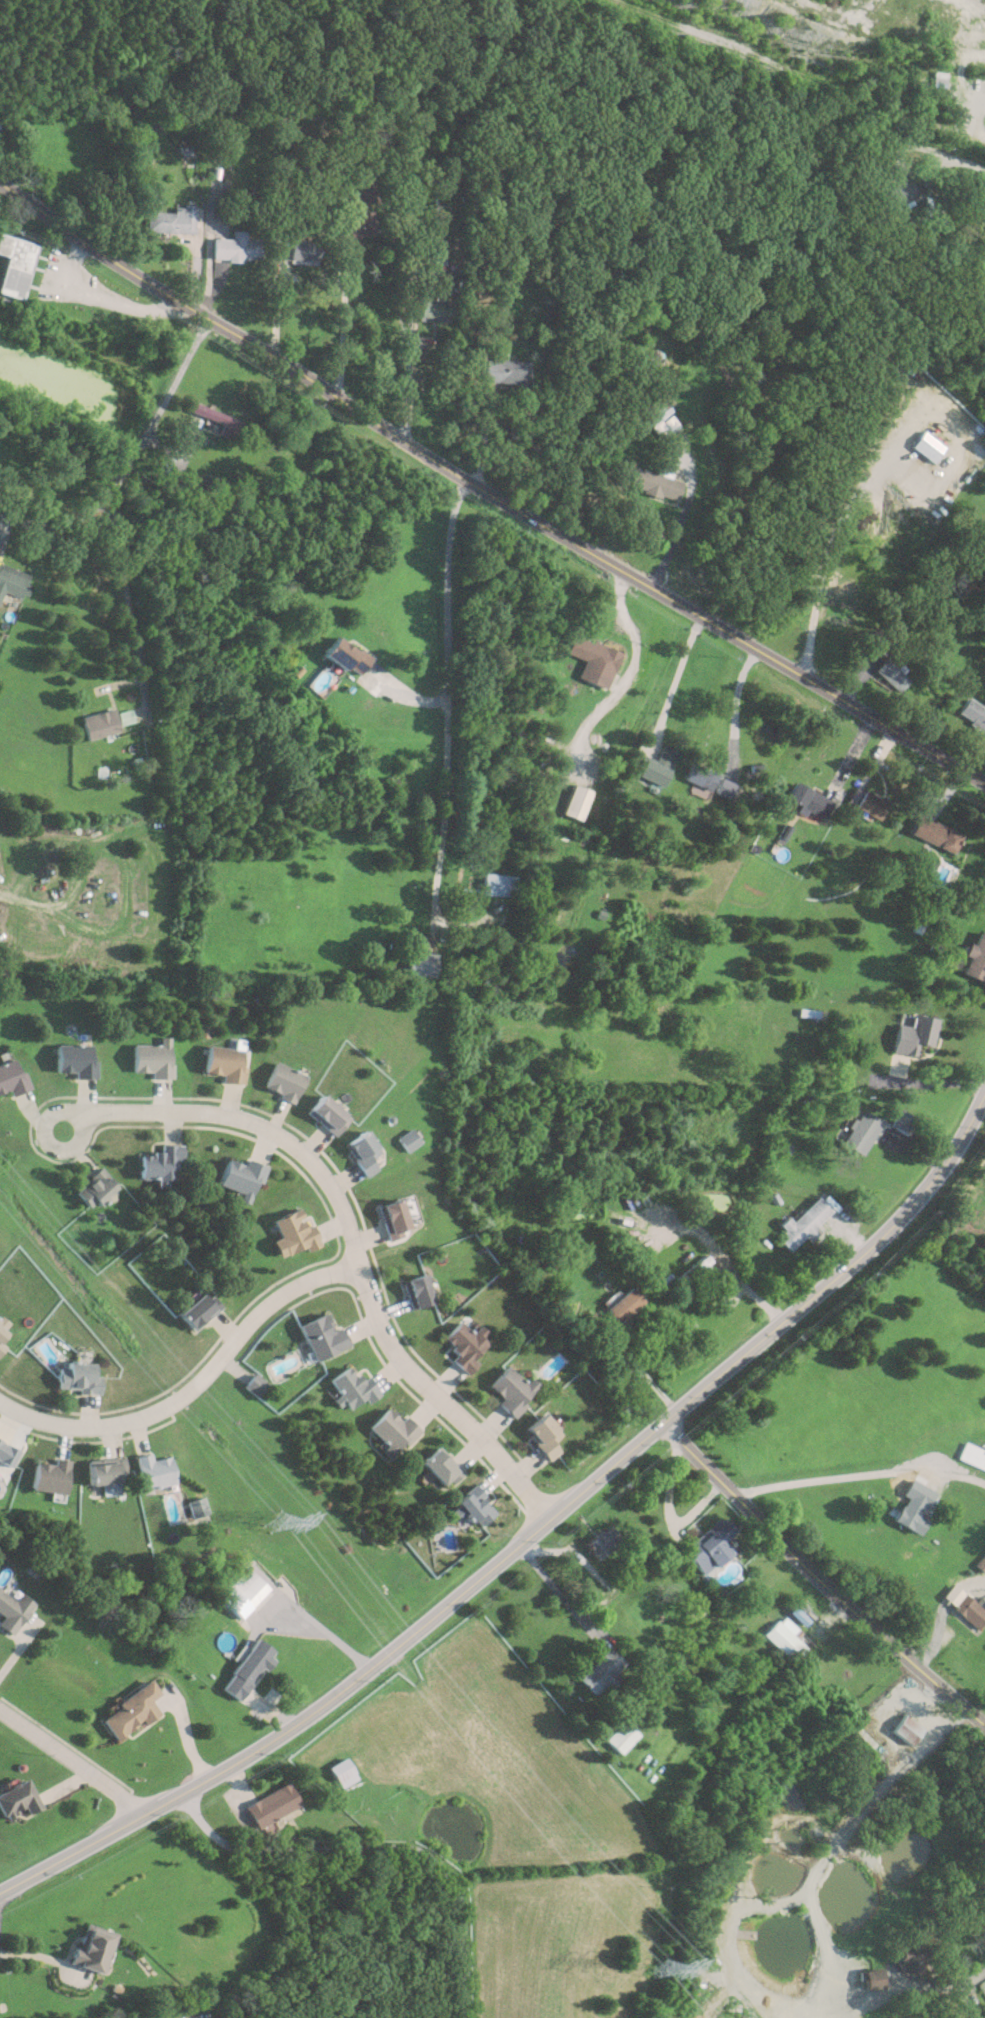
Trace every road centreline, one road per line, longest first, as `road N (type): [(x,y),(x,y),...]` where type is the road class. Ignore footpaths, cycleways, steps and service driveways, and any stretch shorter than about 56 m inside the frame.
road 1 (secondary): [(0,1890),(231,1765),(373,1667),(857,1258),(915,1201),(984,1092)]
road 2 (tertiary): [(984,782),(584,549),(103,255),(0,183)]
road 3 (residential): [(551,1516),(395,1346),(346,1216),(300,1149),(244,1118),(76,1117)]
road 4 (residential): [(984,1725),(663,1423)]
road 5 (residential): [(469,479),(449,554),(454,687),(434,915)]
road 6 (residential): [(0,1398),(26,1418),(89,1429),(156,1415),(221,1368),(251,1317),(300,1284),(361,1270)]
road 7 (residential): [(733,1492),(902,1470),(984,1484)]
road 8 (residential): [(141,1814),(0,1709)]
road 9 (residential): [(698,613),(656,750)]

